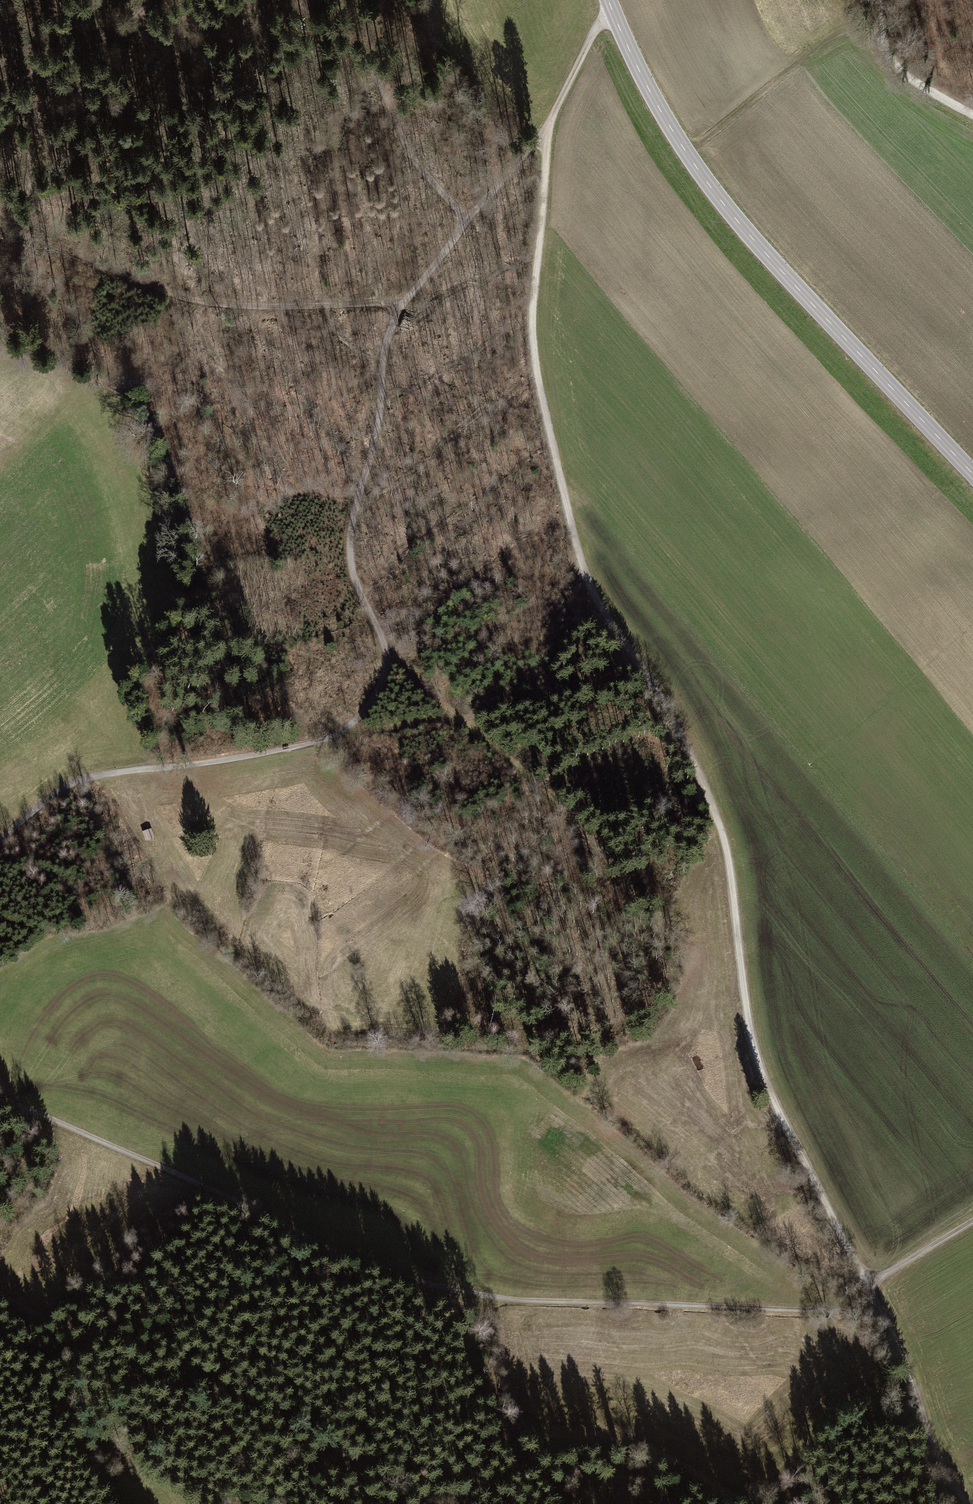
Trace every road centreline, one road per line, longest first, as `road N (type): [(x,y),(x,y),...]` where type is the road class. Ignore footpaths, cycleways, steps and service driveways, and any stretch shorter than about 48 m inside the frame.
road 1 (track): [(867,1284),(754,1055),(714,809),(655,686),(608,620),(548,440),(532,338),(547,127)]
road 2 (track): [(0,837),(76,782),(314,744),(349,728),(377,693),(384,636),(350,560),(355,501),(375,448),(386,335),(468,214),(547,127),(612,9)]
road 3 (track): [(879,1309),(500,1299),(357,1267),(101,1140),(0,1101)]
road 4 (tertiary): [(972,474),(712,190),(647,86),(608,0)]
road 5 (track): [(0,1296),(152,1357),(429,1503)]
road 6 (track): [(406,297),(378,304),(206,303),(0,230)]
road 7 (track): [(427,1502),(485,1487),(577,1439),(619,1439),(730,1503)]
road 8 (track): [(606,861),(585,829),(405,673),(385,643)]
road 9 (track): [(468,214),(413,159),(390,101),(366,70),(296,0)]
road 10 (track): [(686,152),(885,5)]
road 11 (track): [(965,1503),(938,1460),(879,1309)]
road 12 (track): [(6,1301),(116,1481)]
road 13 (track): [(0,94),(136,20),(145,0)]
road 14 (track): [(886,0),(893,41),(915,73),(972,100)]
road 15 (track): [(867,1284),(972,1222)]

